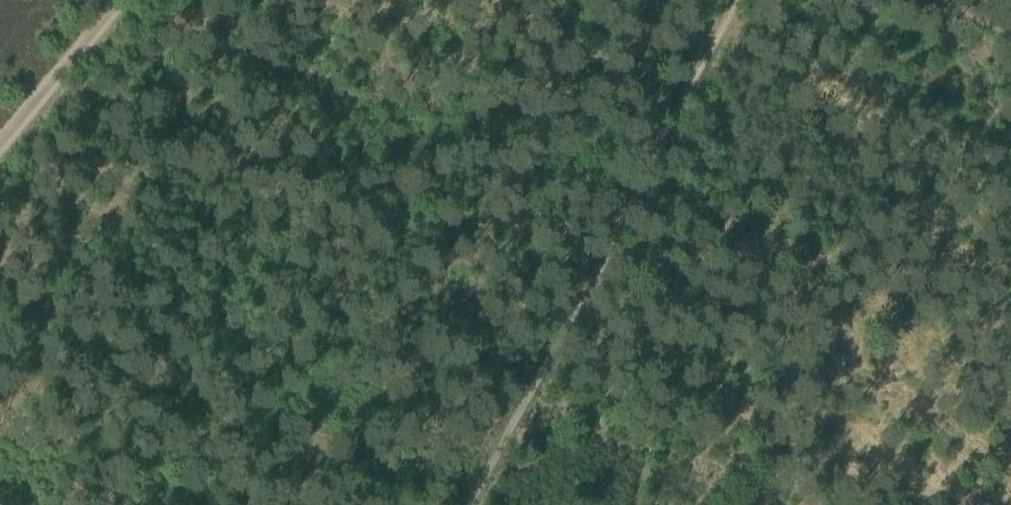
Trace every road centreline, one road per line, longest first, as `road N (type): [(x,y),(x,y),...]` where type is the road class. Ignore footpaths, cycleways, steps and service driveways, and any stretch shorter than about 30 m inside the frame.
road 1 (track): [(472,504),(758,0)]
road 2 (track): [(0,127),(109,0)]

